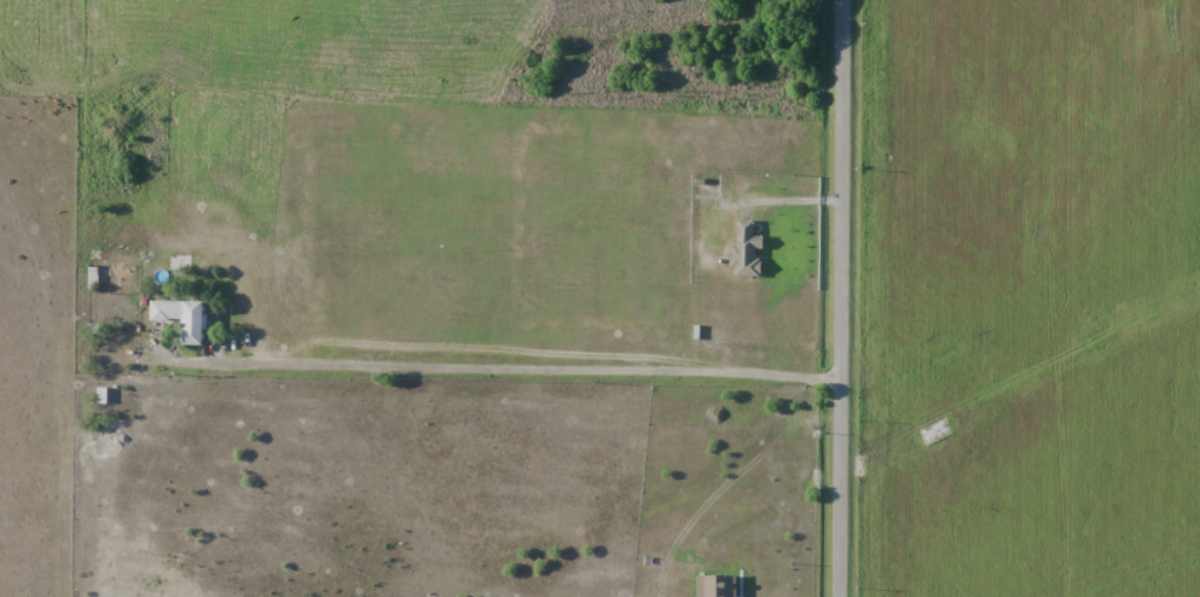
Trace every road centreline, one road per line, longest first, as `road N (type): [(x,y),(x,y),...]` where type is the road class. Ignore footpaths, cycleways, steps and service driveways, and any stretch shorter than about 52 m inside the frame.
road 1 (residential): [(840,0),(843,596)]

